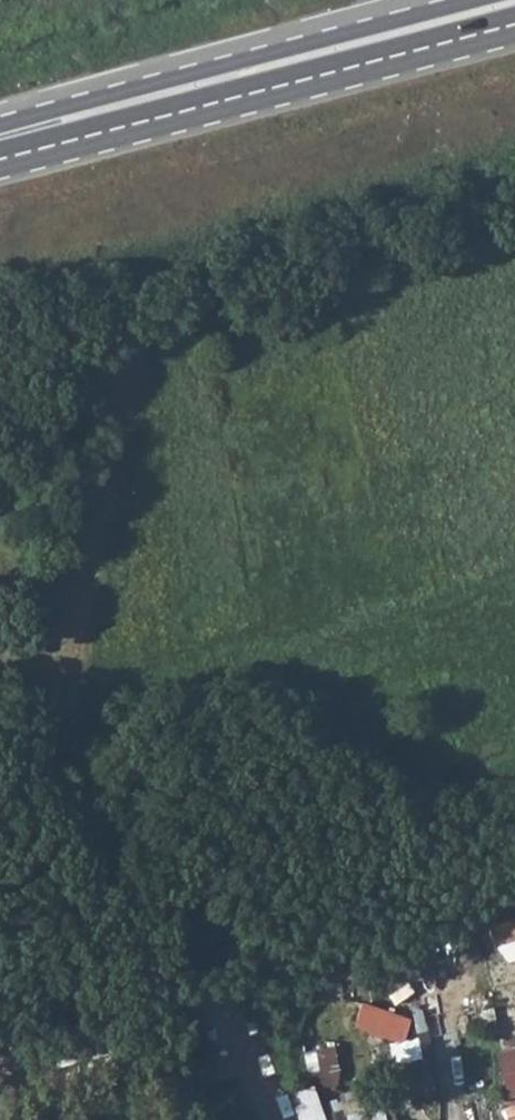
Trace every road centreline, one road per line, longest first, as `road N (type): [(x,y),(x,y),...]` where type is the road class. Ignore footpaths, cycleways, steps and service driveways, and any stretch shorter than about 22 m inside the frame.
road 1 (primary): [(0,167),(514,33)]
road 2 (primary): [(479,0),(0,126)]
road 3 (primary): [(404,0),(0,109)]

